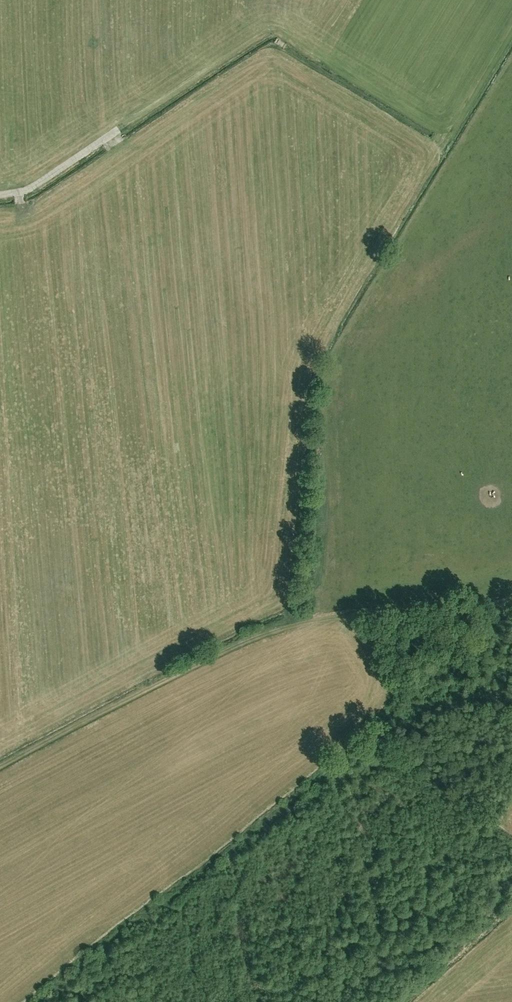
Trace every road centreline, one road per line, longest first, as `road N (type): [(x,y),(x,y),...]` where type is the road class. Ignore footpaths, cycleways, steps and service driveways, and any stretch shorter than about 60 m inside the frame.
road 1 (track): [(0,765),(246,637),(360,614),(511,597)]

